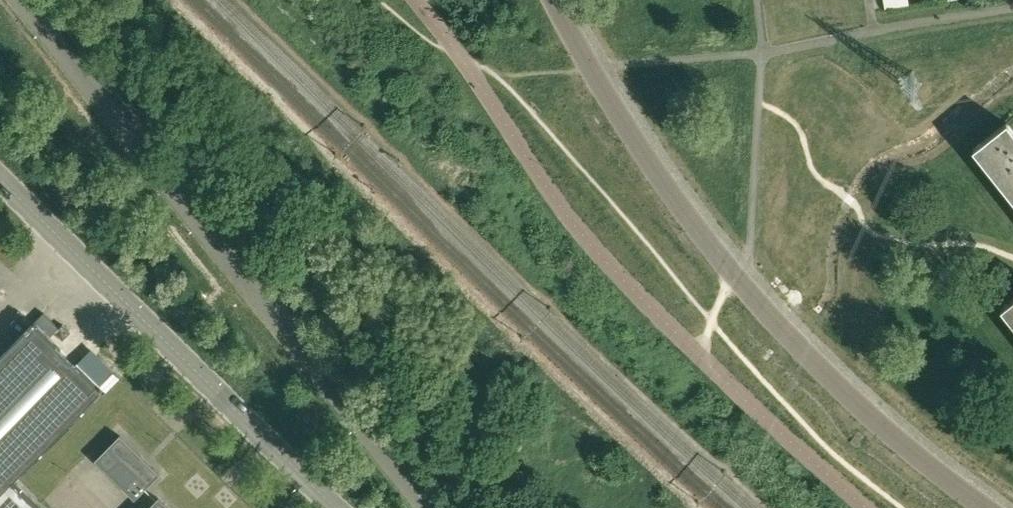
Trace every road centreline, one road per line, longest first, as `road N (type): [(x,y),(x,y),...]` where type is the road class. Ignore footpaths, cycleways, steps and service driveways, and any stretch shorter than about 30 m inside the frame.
road 1 (unclassified): [(995,507),(798,335),(656,160),(562,0)]
road 2 (unclassified): [(427,507),(21,0)]
road 3 (residential): [(334,507),(0,180)]

